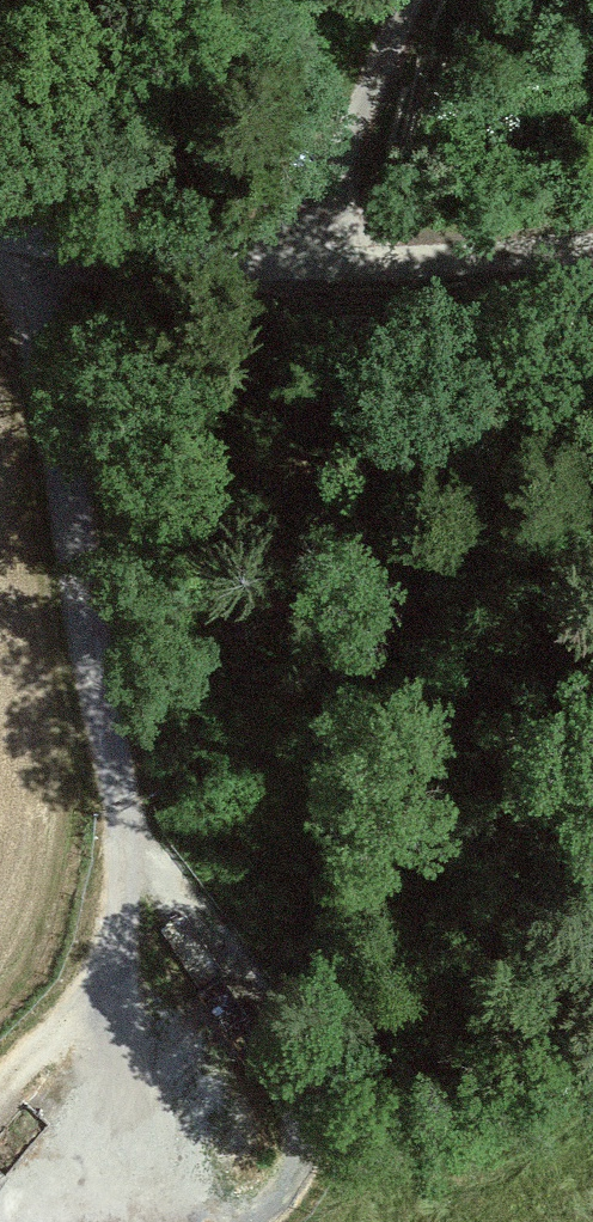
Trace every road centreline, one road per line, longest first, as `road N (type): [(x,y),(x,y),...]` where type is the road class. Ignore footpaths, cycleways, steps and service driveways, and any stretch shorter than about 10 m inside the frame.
road 1 (track): [(304,264),(54,309),(130,844),(207,945),(303,1101),(289,1189),(212,1221)]
road 2 (track): [(592,232),(304,264)]
road 3 (track): [(304,264),(416,0)]
road 4 (track): [(0,1089),(60,1028),(125,920)]

